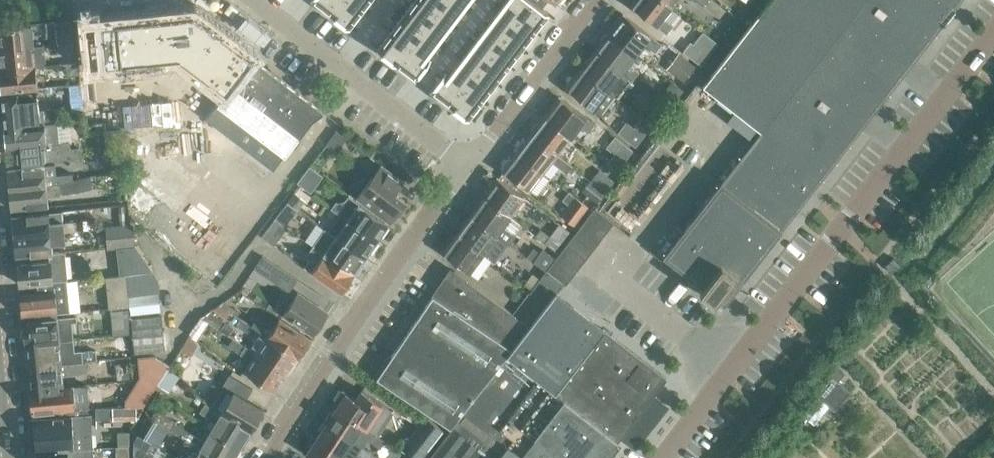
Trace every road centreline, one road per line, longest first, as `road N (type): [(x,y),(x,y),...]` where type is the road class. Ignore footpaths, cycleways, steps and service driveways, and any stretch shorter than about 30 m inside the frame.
road 1 (unclassified): [(664,457),(848,230),(993,32)]
road 2 (residential): [(272,457),(472,168)]
road 3 (unclassified): [(472,168),(261,0)]
road 4 (residential): [(472,168),(596,0)]

